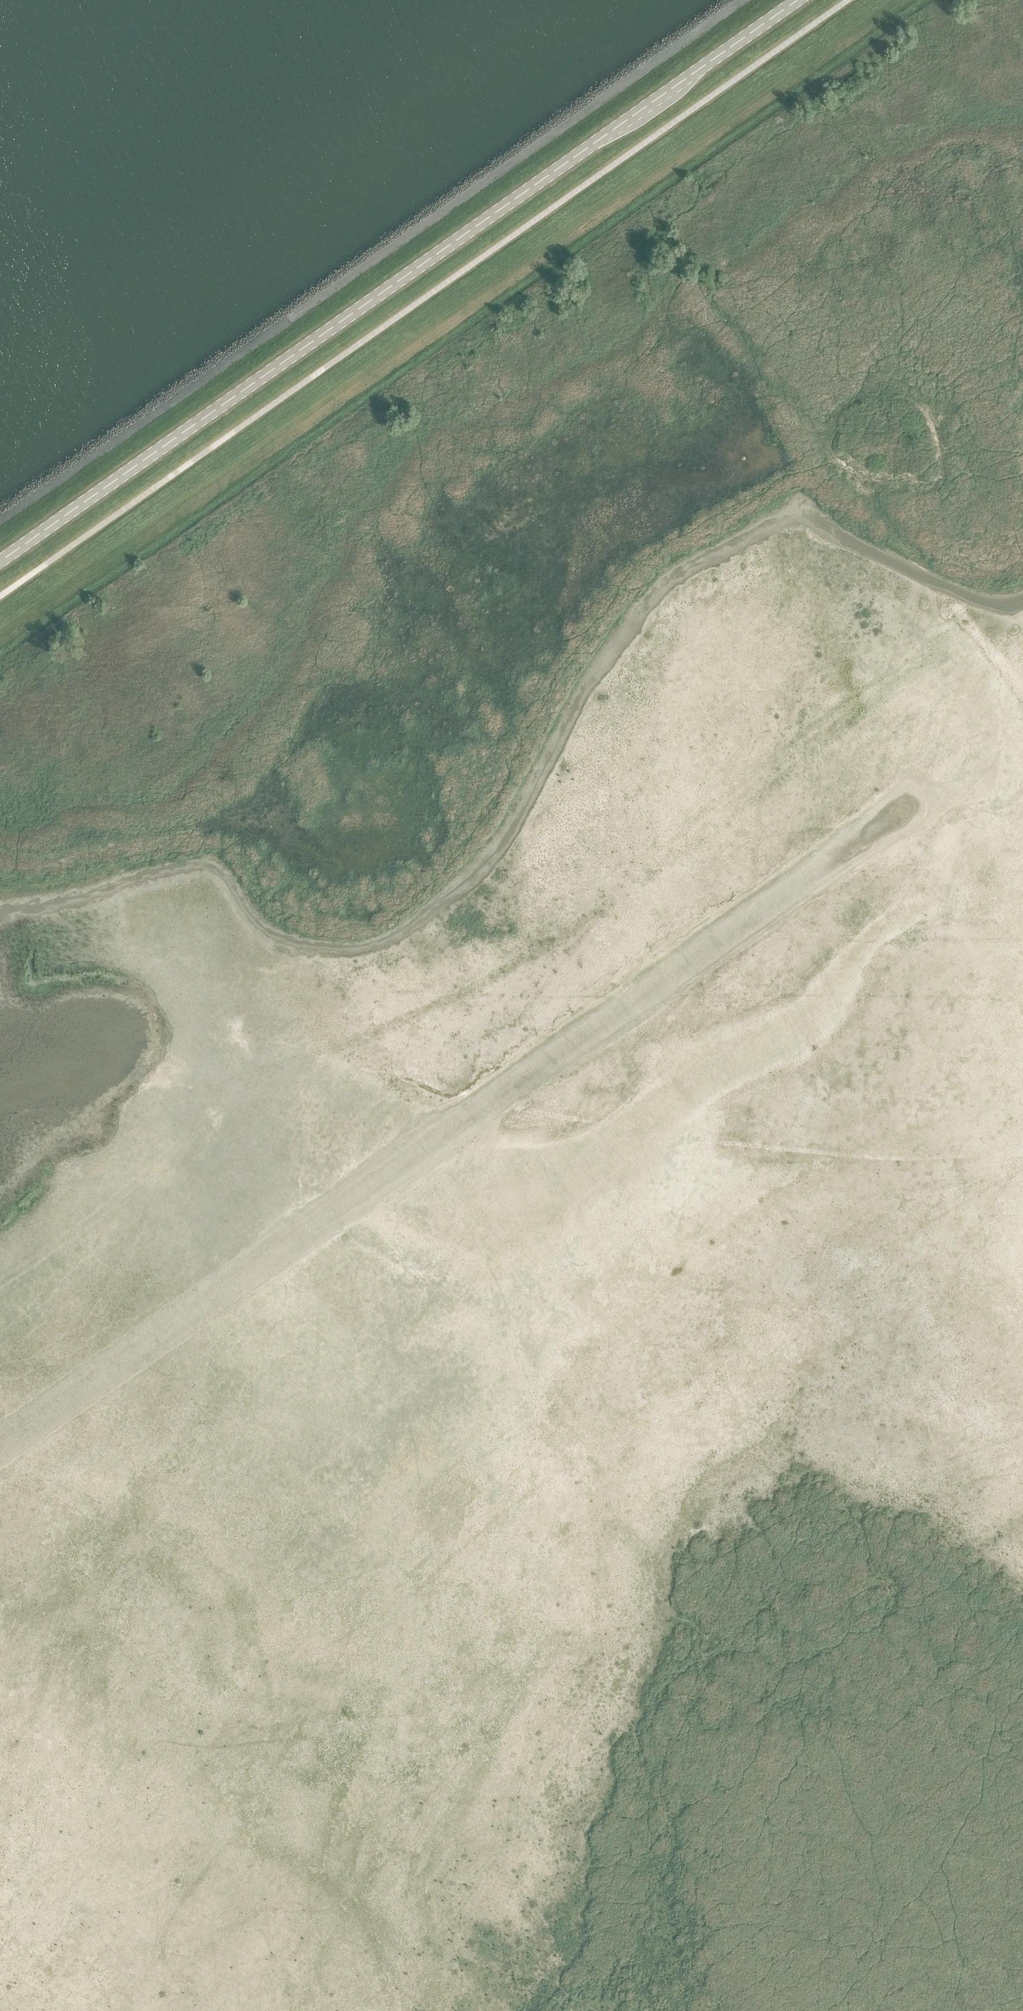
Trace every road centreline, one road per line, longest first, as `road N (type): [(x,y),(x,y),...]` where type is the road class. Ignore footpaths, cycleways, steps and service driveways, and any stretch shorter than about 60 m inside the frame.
road 1 (secondary): [(0,563),(801,0)]

